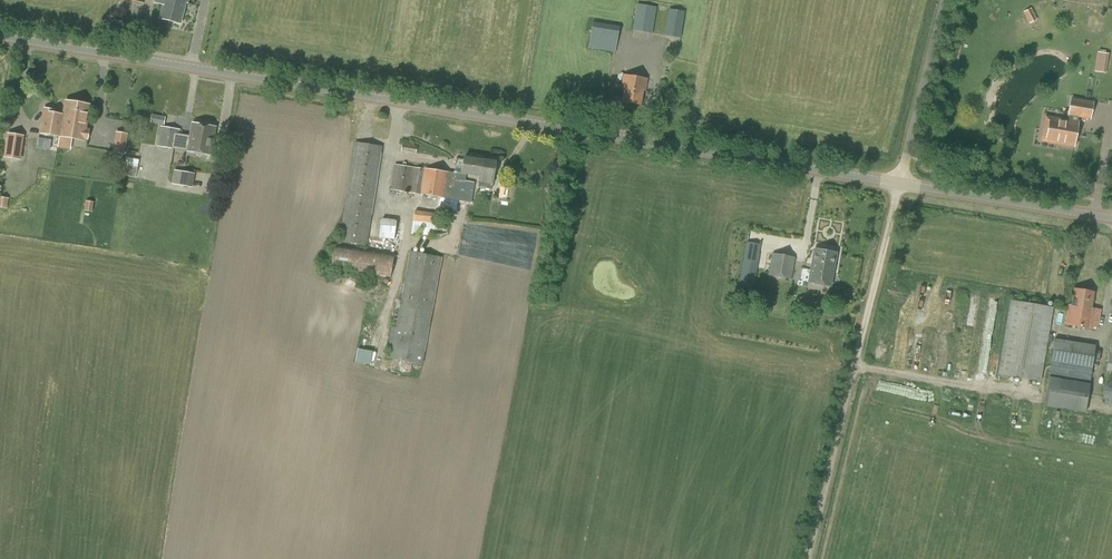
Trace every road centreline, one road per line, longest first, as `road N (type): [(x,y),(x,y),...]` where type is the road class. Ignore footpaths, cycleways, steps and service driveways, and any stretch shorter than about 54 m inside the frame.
road 1 (secondary): [(0,36),(899,185)]
road 2 (track): [(899,185),(807,558)]
road 3 (secondary): [(899,185),(1111,219)]
road 4 (unclassified): [(899,185),(944,0)]

